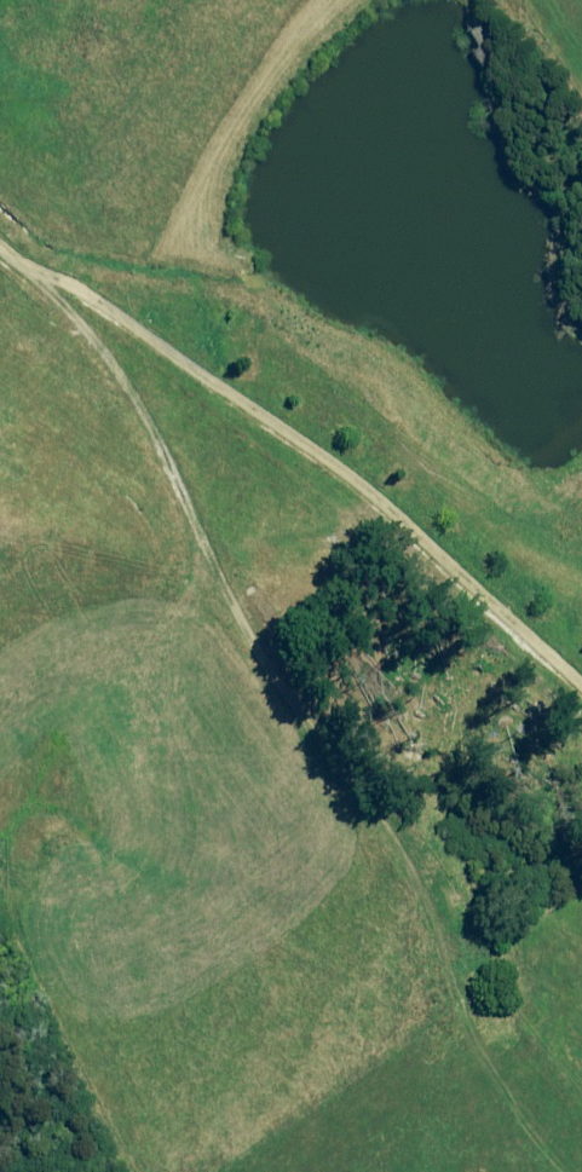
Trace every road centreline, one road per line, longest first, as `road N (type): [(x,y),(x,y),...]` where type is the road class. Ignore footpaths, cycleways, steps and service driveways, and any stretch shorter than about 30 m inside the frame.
road 1 (track): [(581,1155),(466,1021),(406,855),(231,592),(156,437),(0,246)]
road 2 (track): [(581,690),(368,488),(76,287),(29,272)]

